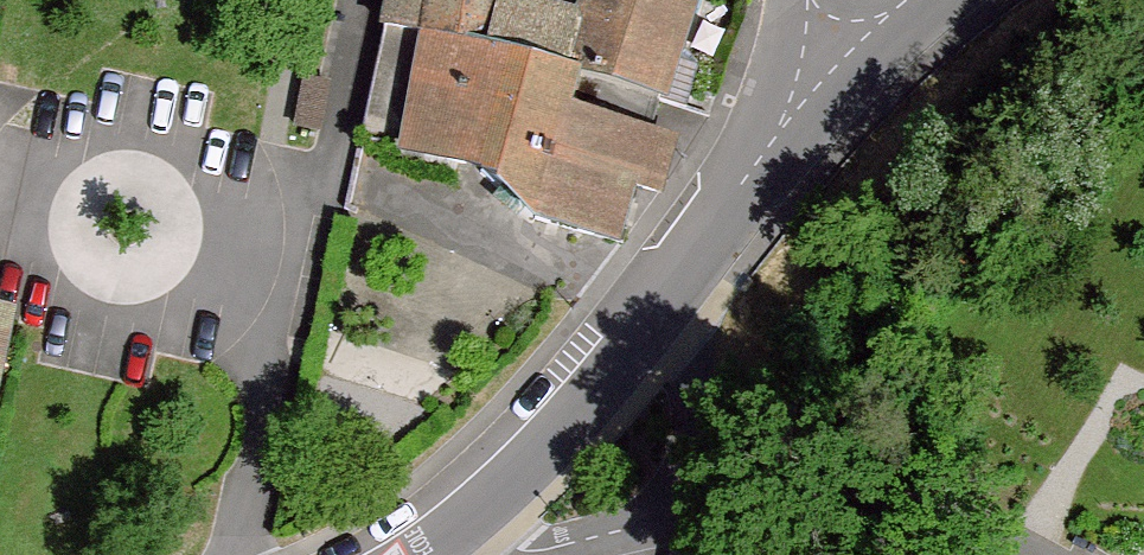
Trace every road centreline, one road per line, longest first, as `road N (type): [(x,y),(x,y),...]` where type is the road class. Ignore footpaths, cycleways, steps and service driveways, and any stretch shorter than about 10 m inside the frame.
road 1 (unclassified): [(418,554),(481,505),(585,399),(673,291)]
road 2 (residential): [(644,529),(667,503),(690,415),(673,291)]
road 3 (unclassified): [(673,291),(805,130)]
road 4 (unclassified): [(805,130),(934,0)]
road 5 (residential): [(490,554),(615,541),(644,529)]
road 6 (unclassified): [(805,130),(810,0)]

